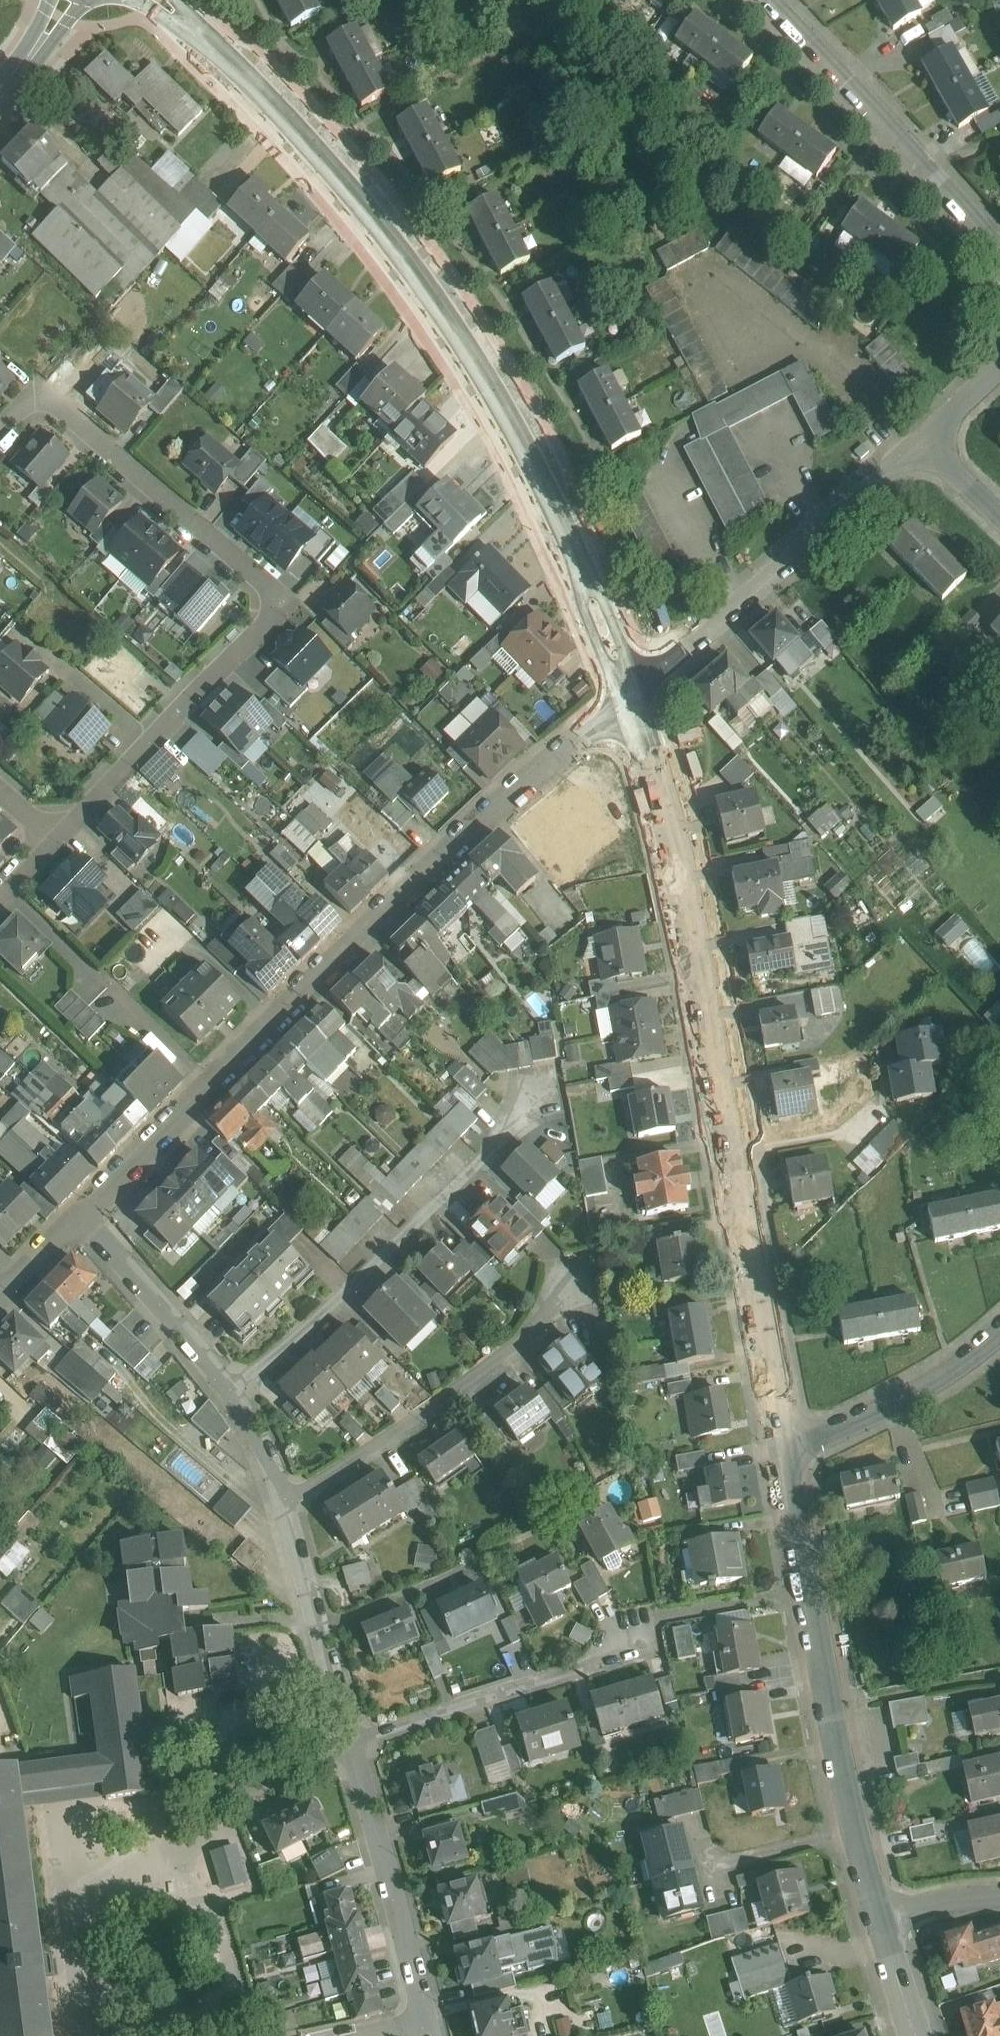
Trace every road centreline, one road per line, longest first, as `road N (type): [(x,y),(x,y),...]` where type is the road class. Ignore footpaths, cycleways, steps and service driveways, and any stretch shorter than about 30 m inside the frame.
road 1 (tertiary): [(160,0),(297,136),(430,298),(522,449),(633,698)]
road 2 (tertiary): [(633,698),(678,840),(785,1448)]
road 3 (residential): [(86,1215),(633,698)]
road 4 (residential): [(58,834),(267,622),(275,603),(267,585),(66,412),(41,407),(0,436)]
road 5 (tertiary): [(785,1448),(828,1702),(879,1916)]
road 6 (residential): [(235,1400),(495,1147),(529,1100)]
road 7 (residential): [(633,698),(922,437)]
road 8 (residential): [(287,1507),(524,1340),(570,1286)]
road 9 (residential): [(999,250),(774,0)]
road 10 (residential): [(353,1739),(565,1673),(617,1647),(642,1621)]
road 11 (residential): [(427,2021),(353,1739)]
road 12 (residential): [(785,1448),(877,1419),(967,1366),(999,1336)]
road 13 (residential): [(353,1739),(287,1507)]
road 14 (residential): [(235,1400),(86,1215)]
road 15 (residential): [(226,1797),(353,1739)]
road 16 (tertiary): [(879,1916),(915,2035)]
road 17 (residential): [(879,1916),(999,1898)]
road 18 (residential): [(0,1300),(86,1215)]
road 19 (residential): [(0,90),(80,0)]

